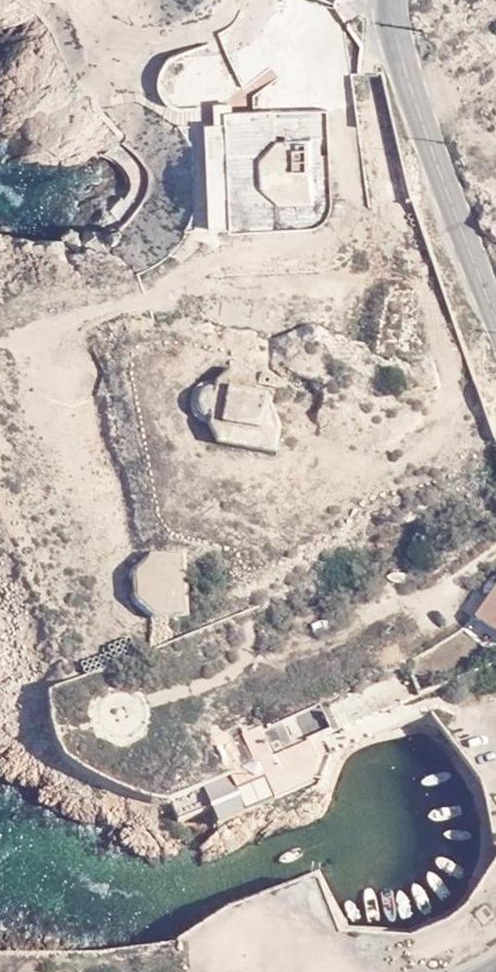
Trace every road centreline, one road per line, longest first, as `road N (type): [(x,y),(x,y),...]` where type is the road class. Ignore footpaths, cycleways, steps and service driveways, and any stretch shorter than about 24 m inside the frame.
road 1 (tertiary): [(495,315),(412,88),(390,0)]

